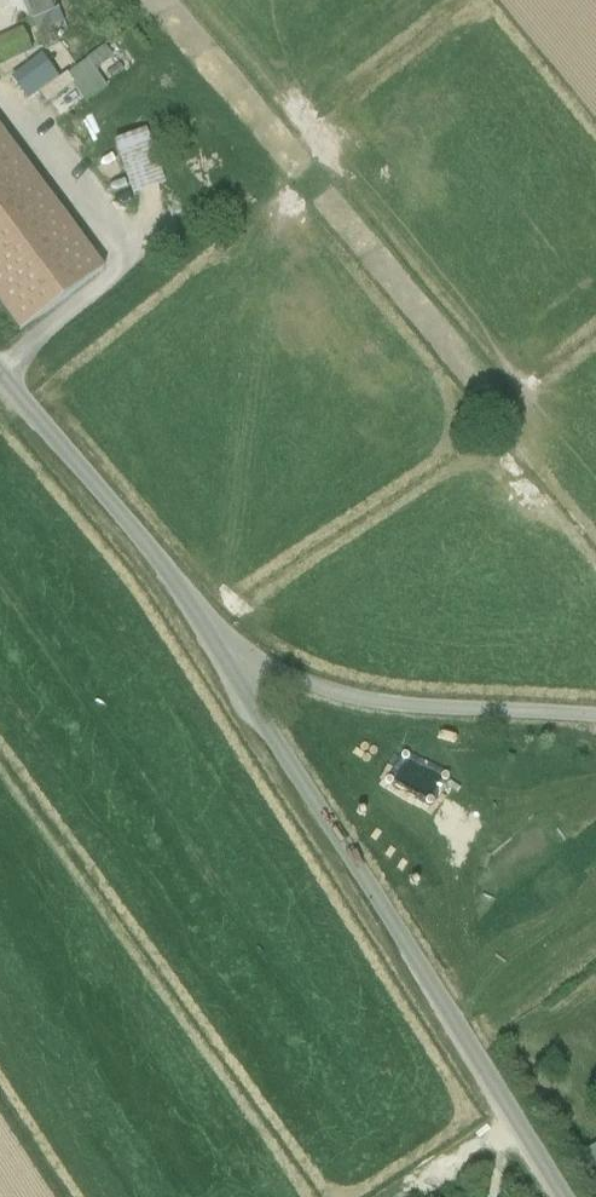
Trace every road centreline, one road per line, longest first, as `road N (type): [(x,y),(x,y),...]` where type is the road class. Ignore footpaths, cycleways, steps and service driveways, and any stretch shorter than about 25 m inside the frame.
road 1 (unclassified): [(0,372),(227,652),(560,1196)]
road 2 (track): [(595,712),(374,704),(276,670),(241,675)]

